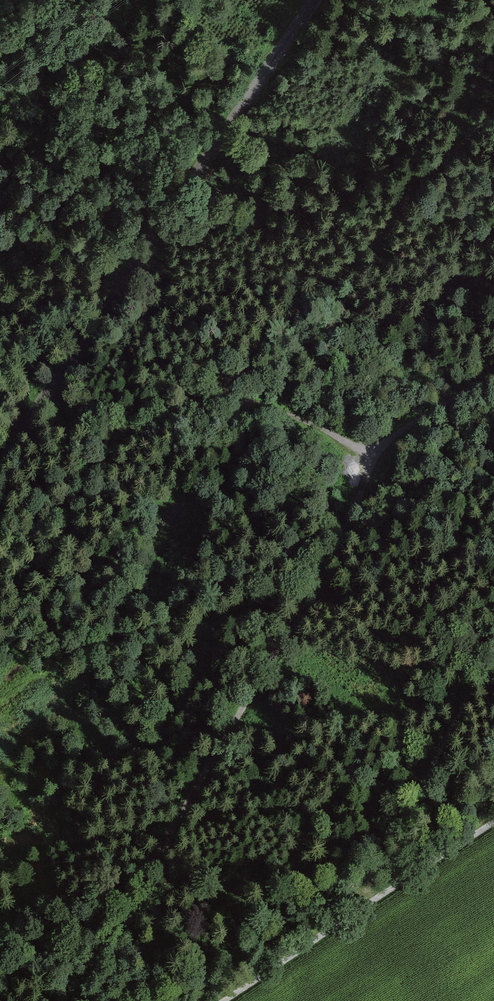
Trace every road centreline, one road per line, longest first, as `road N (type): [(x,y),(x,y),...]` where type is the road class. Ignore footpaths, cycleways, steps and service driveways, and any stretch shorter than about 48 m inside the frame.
road 1 (track): [(80,1000),(366,491),(368,454),(493,378)]
road 2 (unclassified): [(313,0),(0,466)]
road 3 (track): [(368,454),(309,422),(220,396),(0,533)]
road 4 (track): [(220,396),(223,382),(493,112)]
road 5 (track): [(224,1000),(493,823)]
road 6 (track): [(370,904),(453,723),(493,658)]

